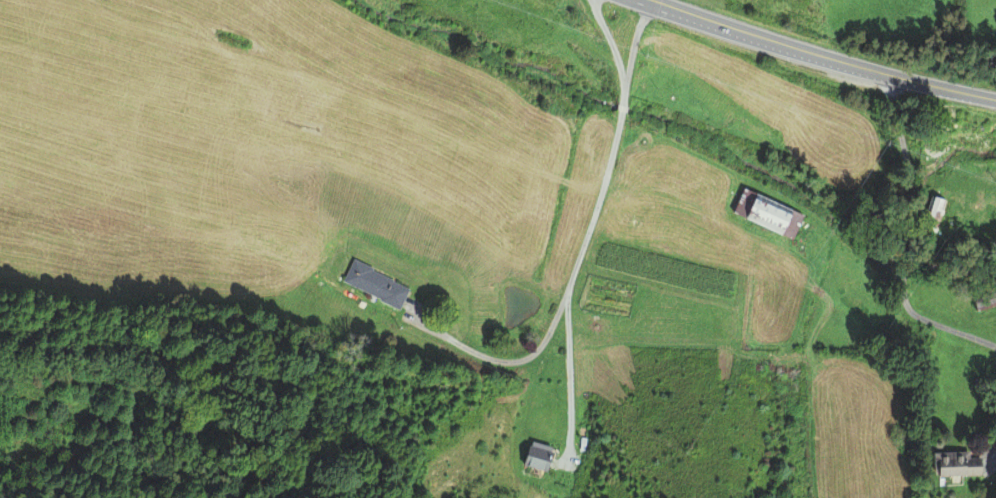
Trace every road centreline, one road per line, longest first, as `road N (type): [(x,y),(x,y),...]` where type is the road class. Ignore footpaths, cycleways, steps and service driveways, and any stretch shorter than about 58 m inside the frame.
road 1 (primary): [(995,99),(861,67),(655,0)]

